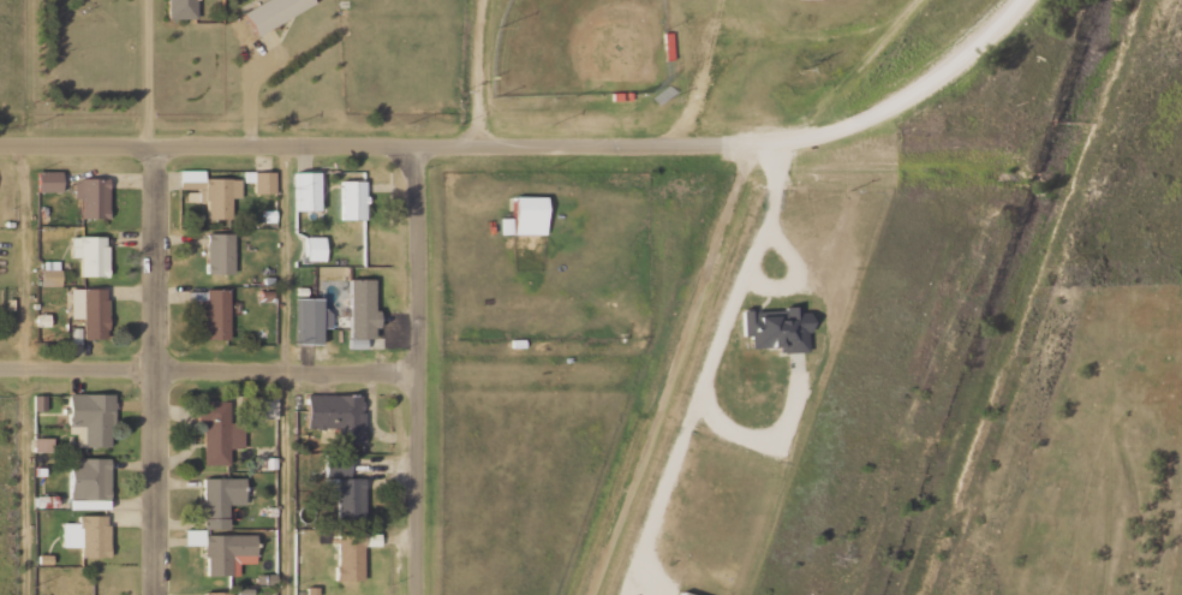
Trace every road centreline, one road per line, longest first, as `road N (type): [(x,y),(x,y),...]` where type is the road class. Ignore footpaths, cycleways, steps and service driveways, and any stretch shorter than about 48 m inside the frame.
road 1 (residential): [(750,144),(0,148)]
road 2 (residential): [(590,594),(750,144)]
road 3 (residential): [(416,594),(419,149)]
road 4 (residential): [(153,594),(154,149)]
road 5 (residential): [(418,374),(0,370)]
road 6 (residential): [(750,144),(836,129),(921,99),(962,69),(1026,0)]

